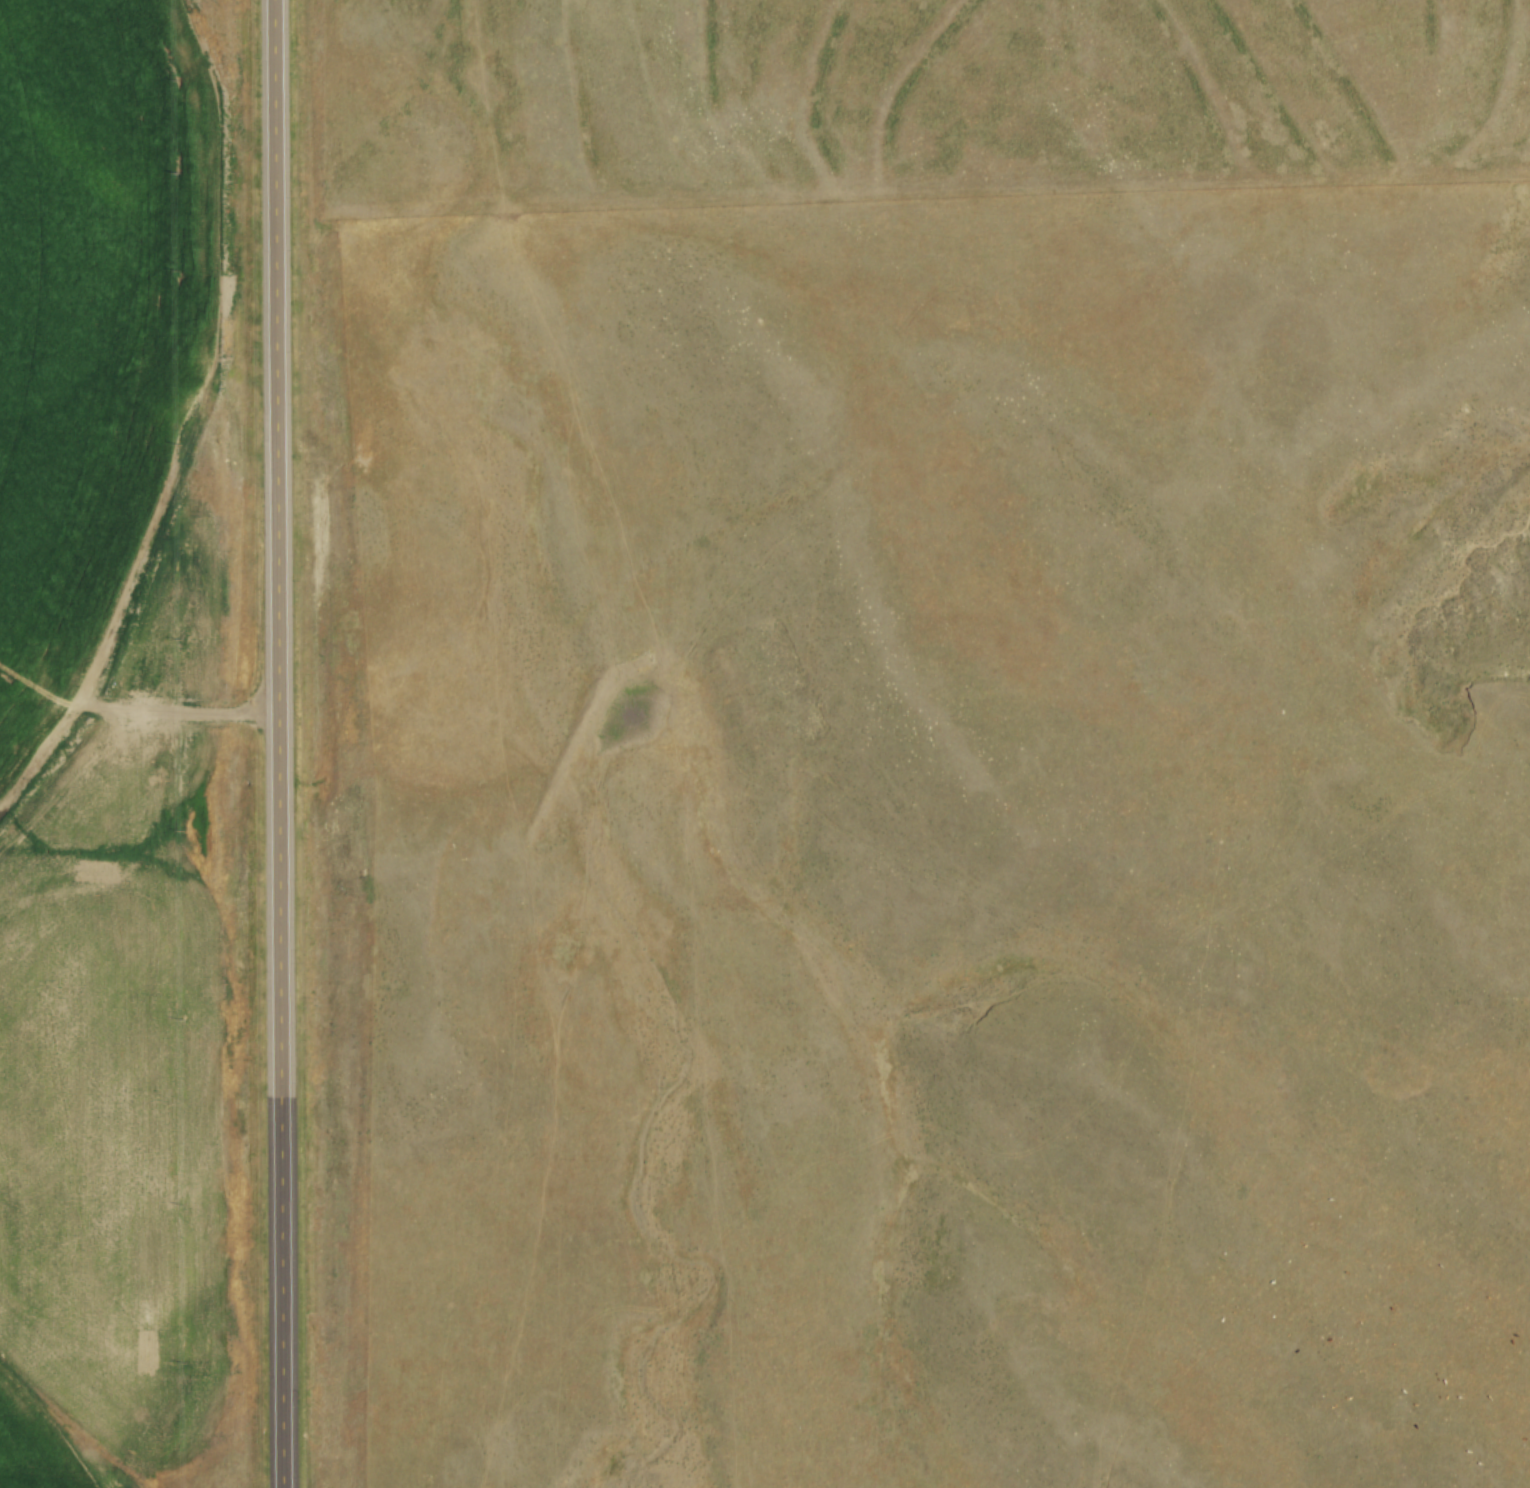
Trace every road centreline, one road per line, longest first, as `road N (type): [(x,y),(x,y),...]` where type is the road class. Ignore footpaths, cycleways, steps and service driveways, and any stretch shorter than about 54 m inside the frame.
road 1 (primary): [(275,1487),(266,0)]

